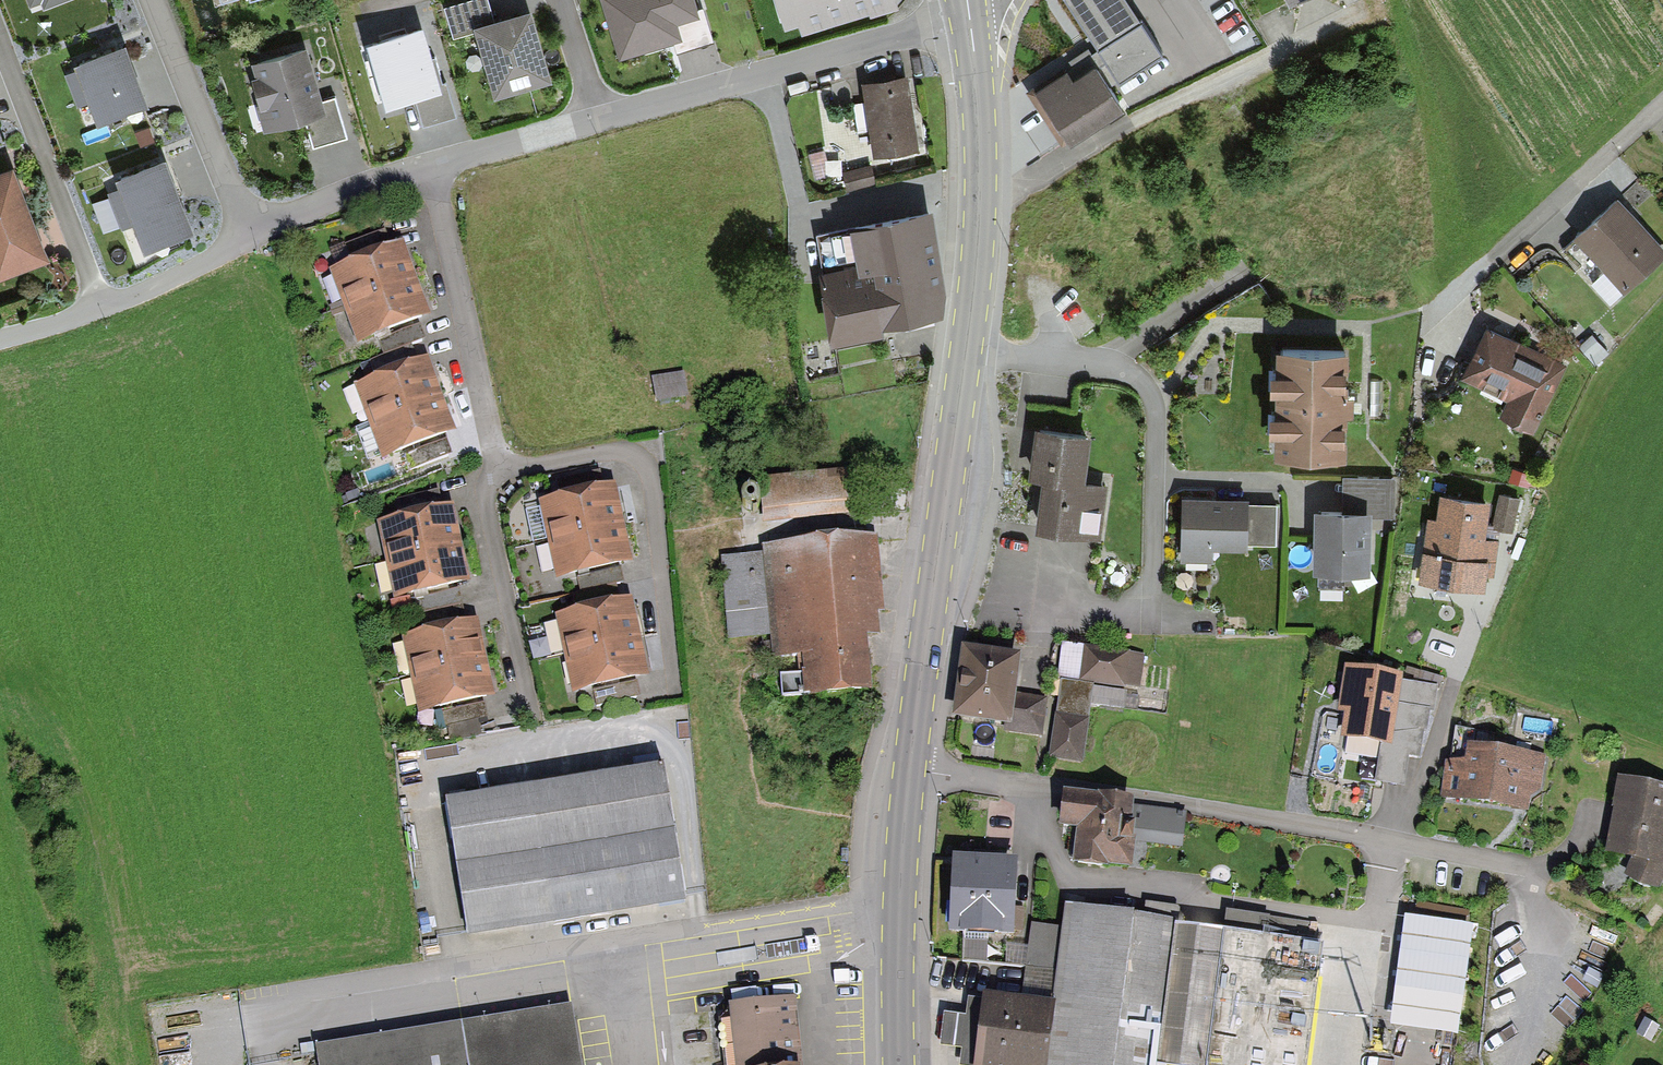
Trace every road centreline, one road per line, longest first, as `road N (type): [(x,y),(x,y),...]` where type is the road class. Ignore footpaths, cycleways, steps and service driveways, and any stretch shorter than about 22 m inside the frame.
road 1 (residential): [(909,770),(1150,798),(1391,842)]
road 2 (primary): [(964,346),(909,770)]
road 3 (residential): [(964,346),(1132,370),(1151,391),(1152,611)]
road 4 (residential): [(969,23),(596,122)]
road 5 (residential): [(494,468),(637,455),(648,468),(669,683)]
road 6 (primary): [(969,23),(981,201),(964,346)]
road 7 (residential): [(1662,105),(1427,320)]
road 8 (residential): [(431,164),(494,468)]
road 9 (primary): [(909,770),(899,1064)]
road 10 (residential): [(103,307),(0,47)]
road 11 (residential): [(494,468),(483,504),(528,719)]
road 12 (residential): [(247,231),(153,0)]
road 13 (residential): [(1391,842),(1477,621)]
road 14 (residential): [(431,164),(247,231)]
road 15 (residential): [(596,122),(431,164)]
road 16 (residential): [(103,307),(171,283),(247,231)]
road 17 (residential): [(1391,842),(1533,869)]
road 18 (residential): [(596,122),(562,0)]

